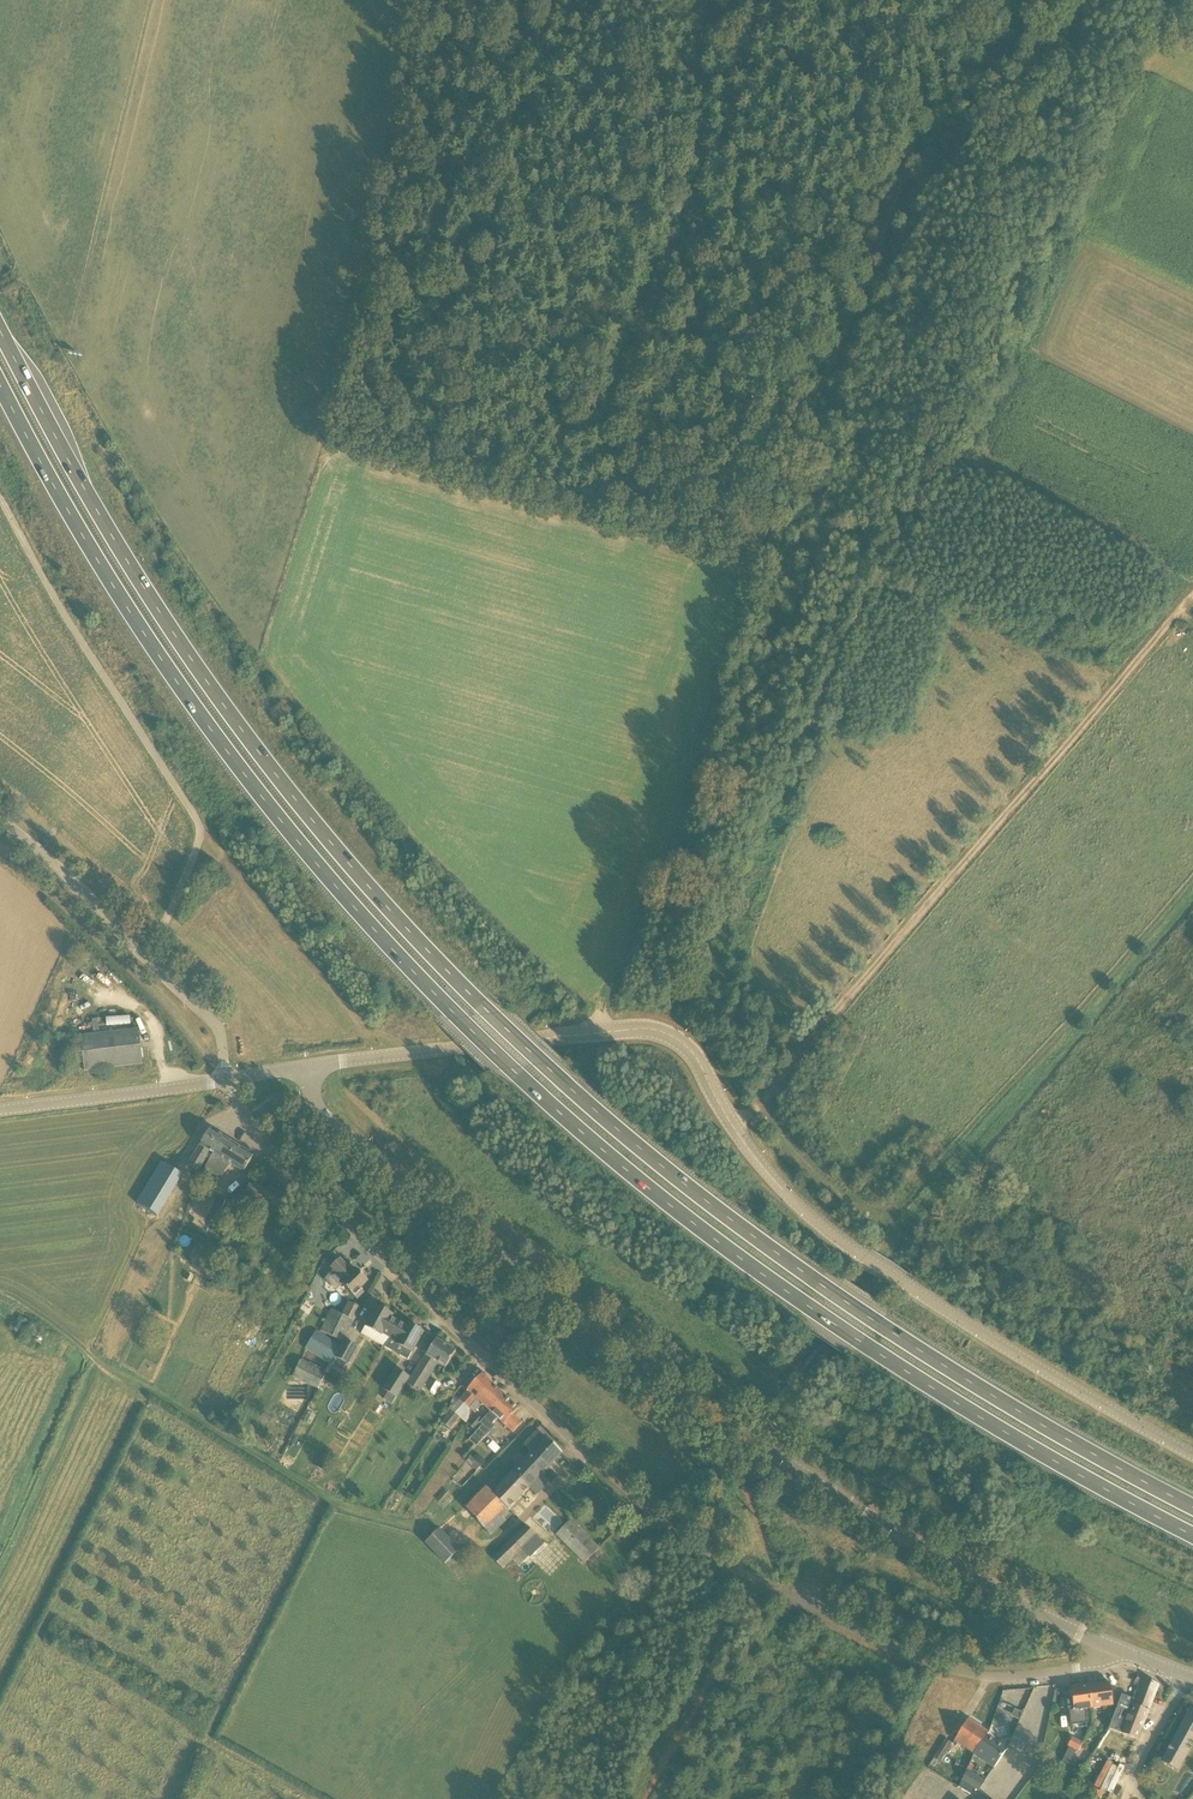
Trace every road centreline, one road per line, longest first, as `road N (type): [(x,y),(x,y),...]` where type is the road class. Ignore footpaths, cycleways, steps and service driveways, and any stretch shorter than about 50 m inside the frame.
road 1 (trunk): [(1192,1508),(981,1389),(828,1289),(643,1151),(489,1014),(351,867),(171,631),(0,331)]
road 2 (trunk): [(0,386),(89,549),(230,757),(326,877),(517,1075),(715,1240),(863,1344),(1192,1536)]
road 3 (unclassified): [(1107,1645),(1091,1664),(1016,1676),(956,1673),(890,1649),(670,1529),(294,1175),(226,1081)]
road 4 (tertiary): [(308,1067),(630,1031),(673,1039),(701,1067),(768,1175),(823,1229),(1035,1367),(1192,1456)]
road 5 (track): [(734,1127),(1183,611)]
road 6 (track): [(1192,883),(885,1227),(813,1172),(761,1104)]
road 7 (track): [(483,1482),(446,1521),(405,1531),(367,1520),(109,1369),(0,1292)]
road 8 (tertiary): [(308,1067),(319,1113),(585,1326),(719,1417)]
road 9 (tertiary): [(1107,1645),(991,1586),(719,1417)]
road 10 (tertiary): [(0,1111),(226,1081)]
road 11 (residential): [(1142,1798),(1136,1771),(1187,1677)]

